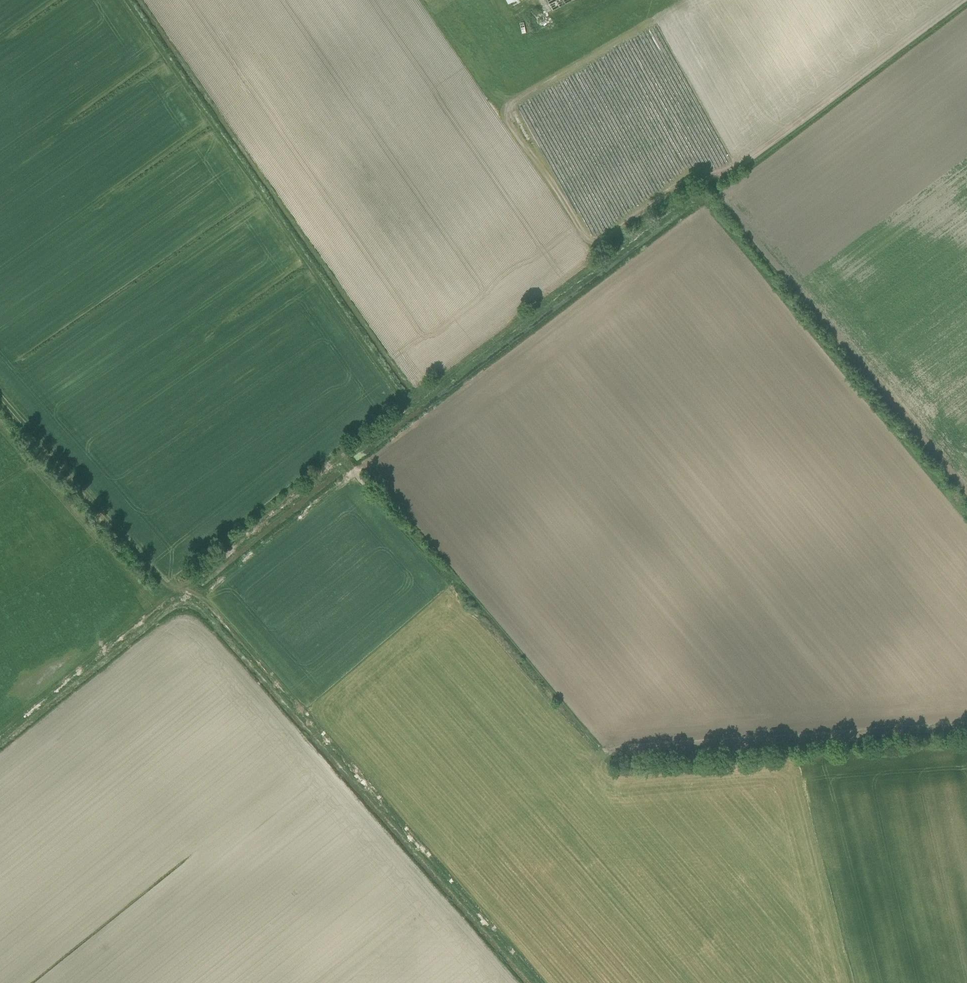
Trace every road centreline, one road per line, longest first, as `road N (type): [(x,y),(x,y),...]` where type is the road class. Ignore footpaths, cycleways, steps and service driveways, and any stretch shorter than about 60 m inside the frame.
road 1 (track): [(348,458),(602,754),(615,760),(966,732)]
road 2 (track): [(412,407),(129,0)]
road 3 (track): [(0,735),(348,458)]
road 4 (track): [(412,407),(698,196)]

